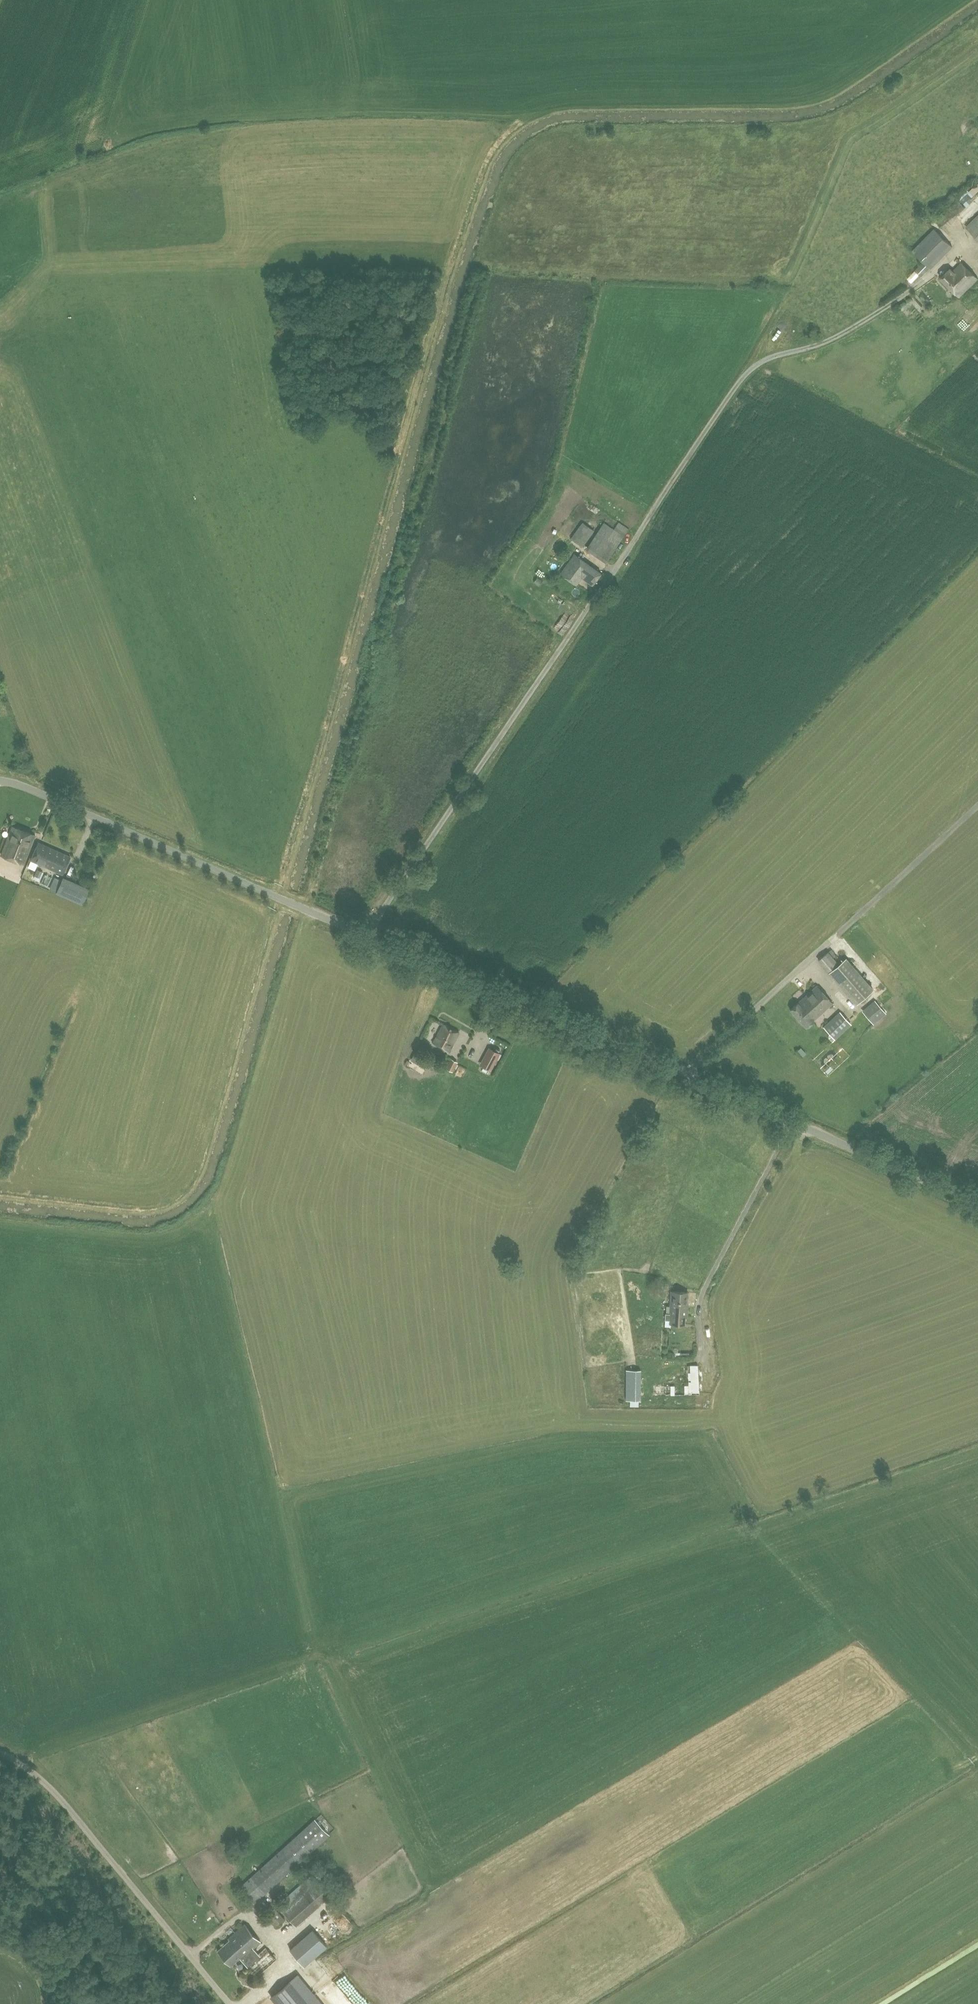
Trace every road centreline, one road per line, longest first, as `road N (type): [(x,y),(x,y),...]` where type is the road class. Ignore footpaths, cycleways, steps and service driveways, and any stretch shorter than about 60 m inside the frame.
road 1 (unclassified): [(977,1202),(626,1039),(0,781)]
road 2 (unclassified): [(233,2003),(57,1786),(0,1751)]

